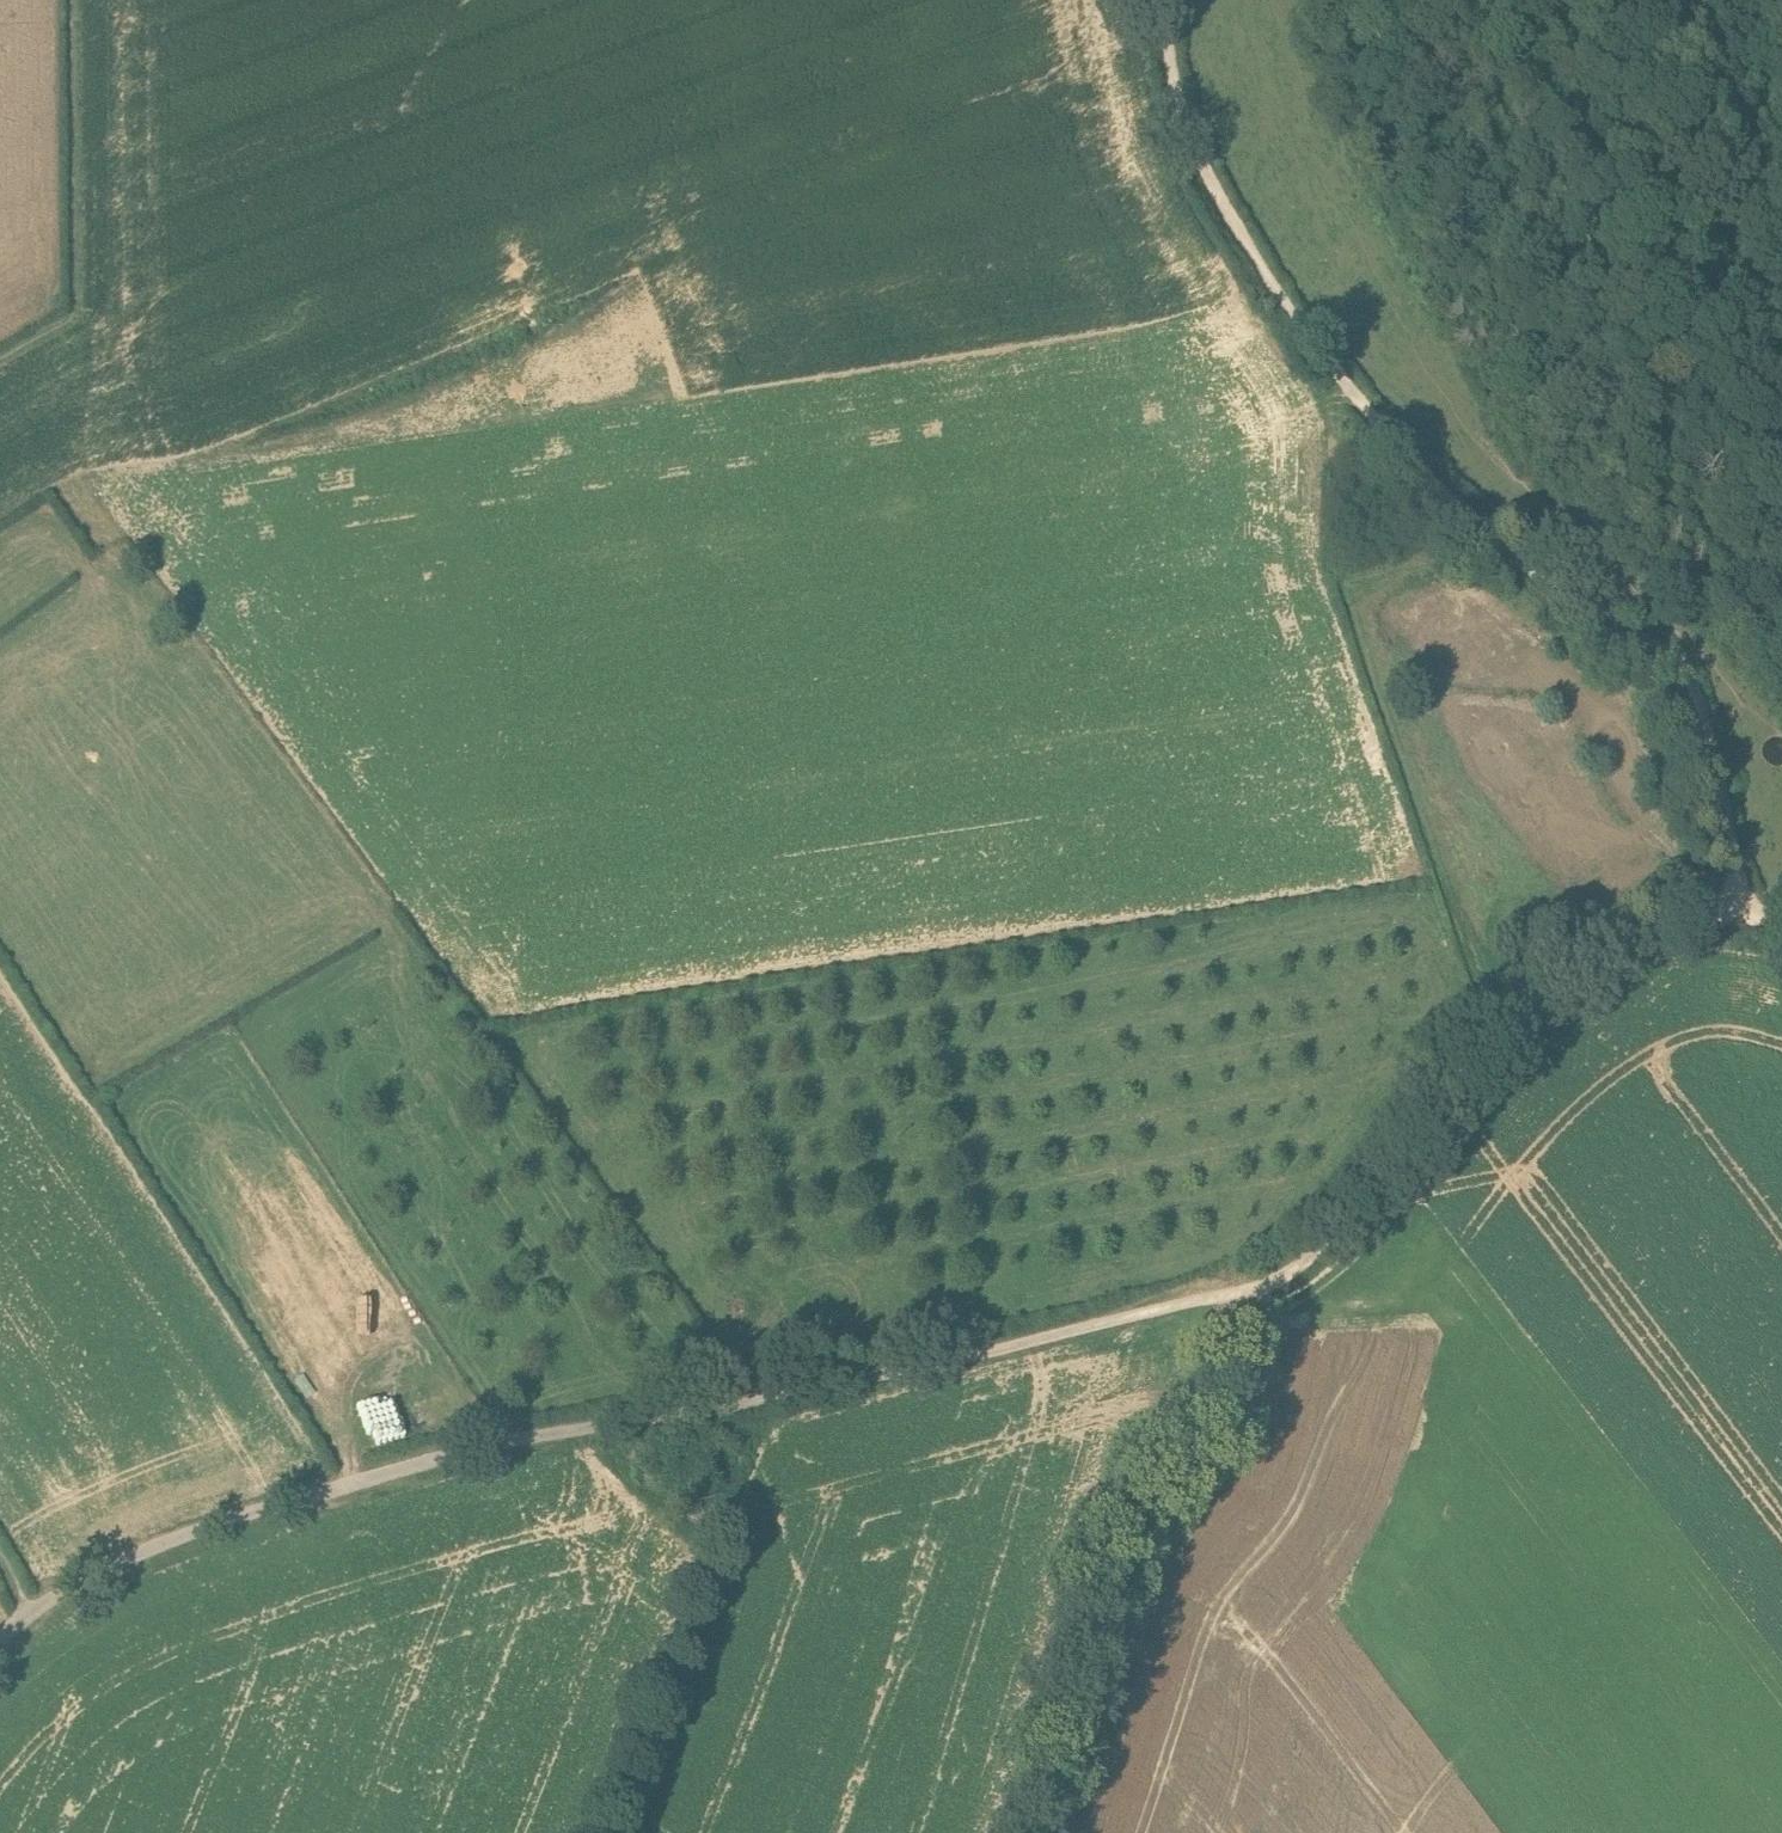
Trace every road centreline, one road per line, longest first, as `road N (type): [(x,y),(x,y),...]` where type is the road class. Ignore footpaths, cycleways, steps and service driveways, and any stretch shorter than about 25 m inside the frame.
road 1 (unclassified): [(0,1634),(94,1573),(185,1533),(465,1449),(715,1409),(1254,1286),(1313,1251),(1494,1038),(1544,995),(1636,943),(1750,915),(1692,677),(1671,653),(1576,606),(1516,557),(1449,497),(1325,359),(1198,154),(1161,0)]

